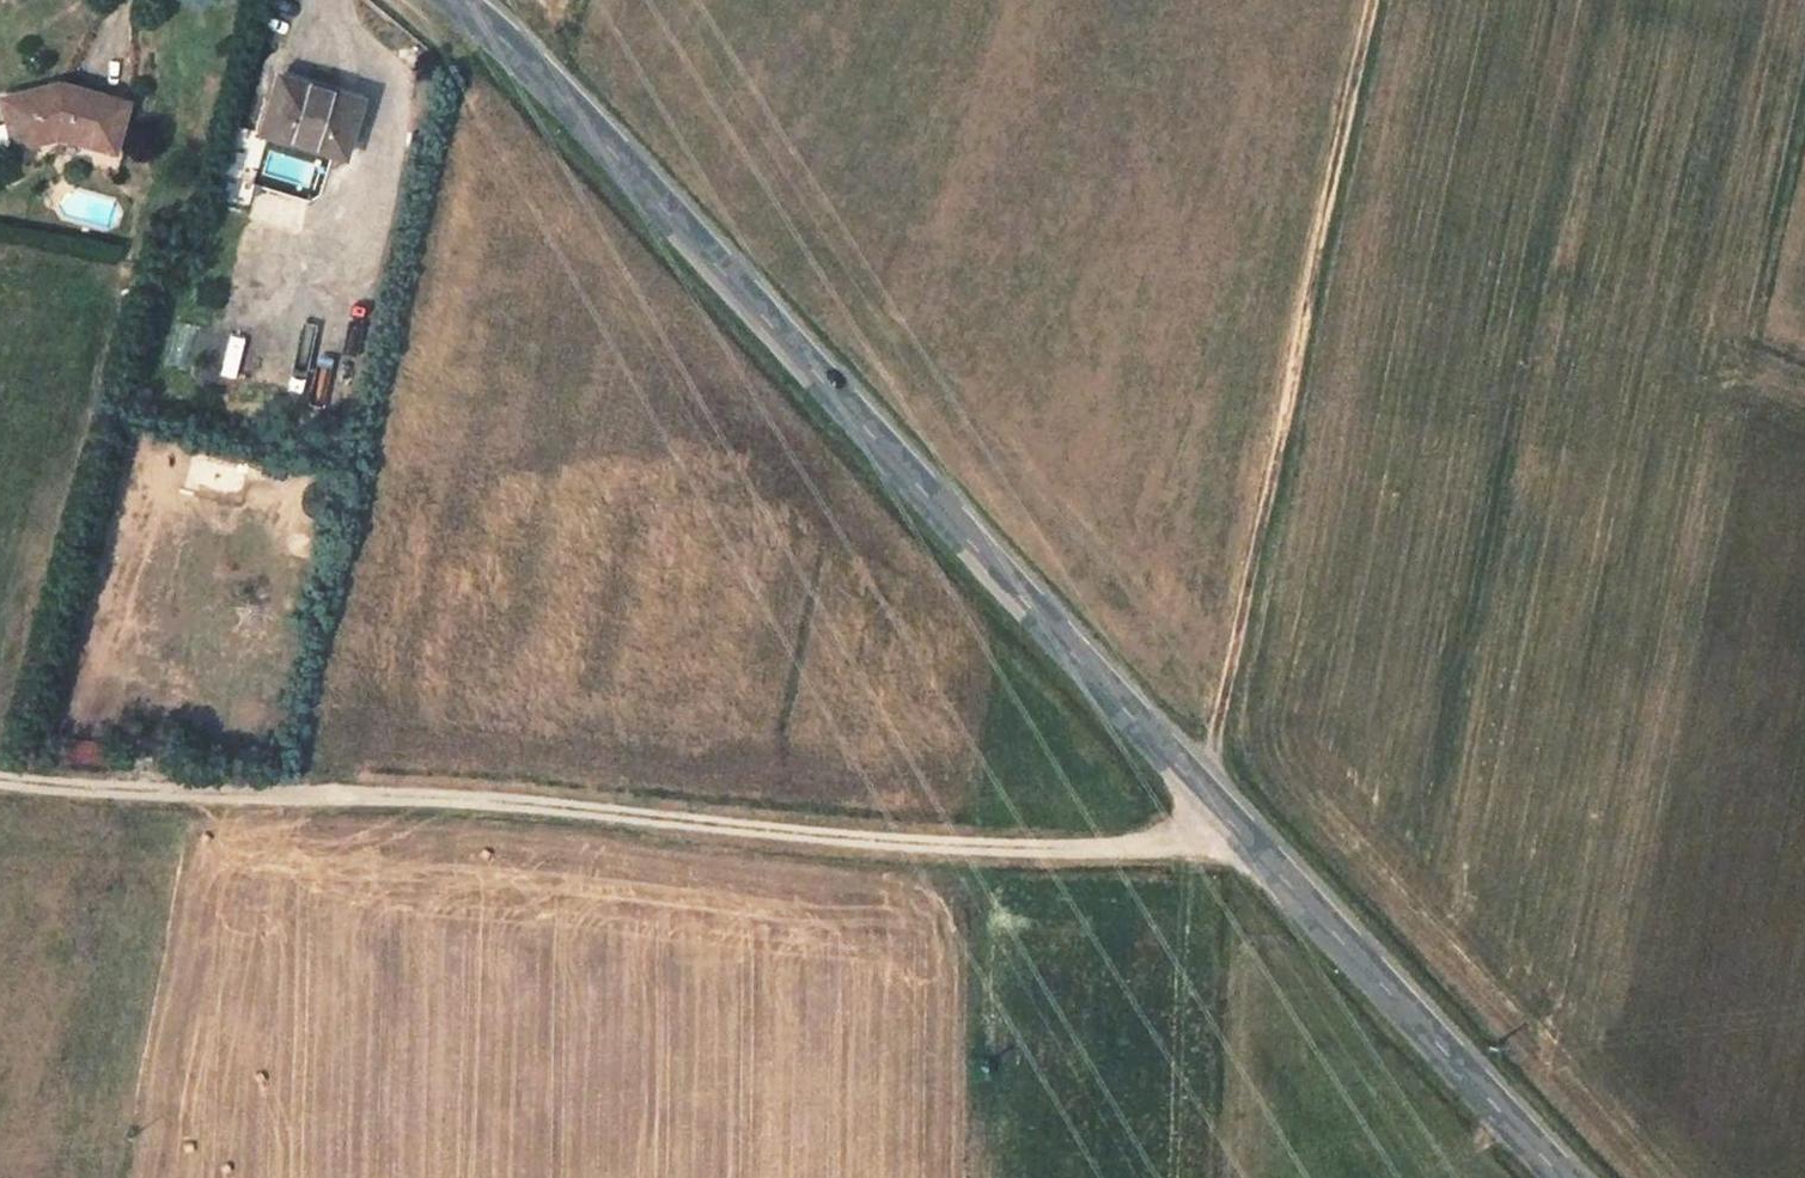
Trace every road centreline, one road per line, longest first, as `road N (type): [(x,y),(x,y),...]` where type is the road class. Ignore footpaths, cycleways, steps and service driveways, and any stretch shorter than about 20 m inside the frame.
road 1 (tertiary): [(1561,1177),(610,149),(454,0)]
road 2 (track): [(1236,826),(1138,845),(422,797),(102,799),(0,783)]

